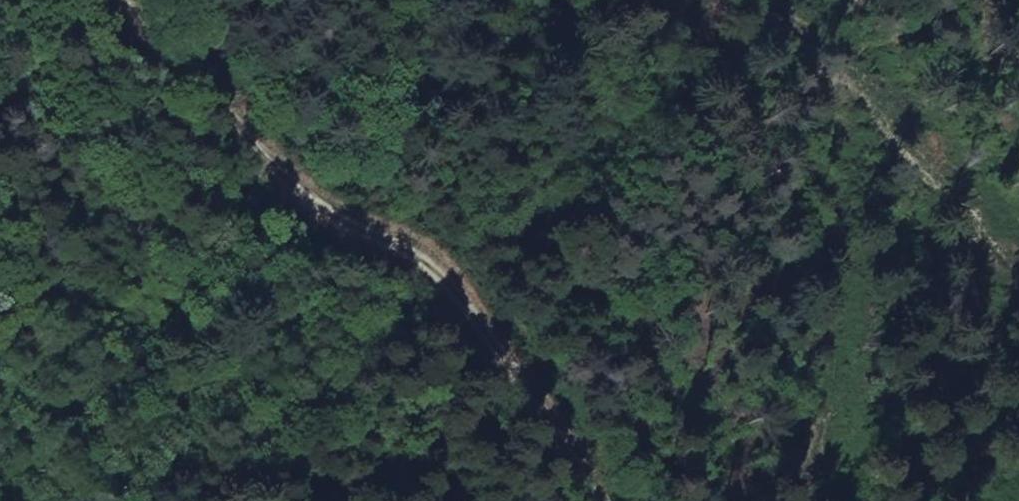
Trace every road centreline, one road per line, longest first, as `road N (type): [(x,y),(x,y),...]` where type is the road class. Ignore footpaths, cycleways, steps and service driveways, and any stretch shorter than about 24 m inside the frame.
road 1 (track): [(160,0),(203,90),(359,231),(459,280),(581,500)]

